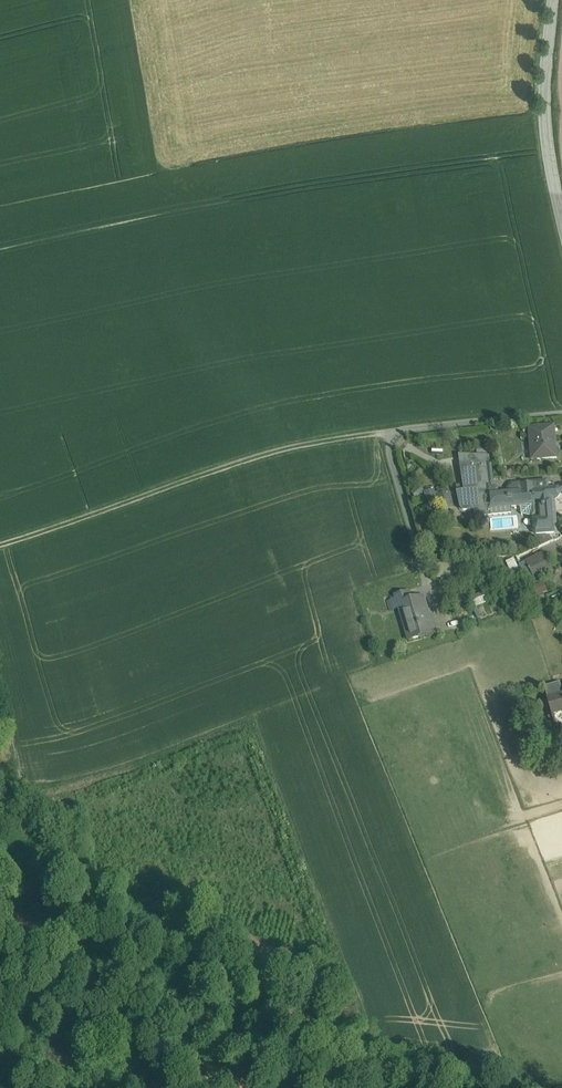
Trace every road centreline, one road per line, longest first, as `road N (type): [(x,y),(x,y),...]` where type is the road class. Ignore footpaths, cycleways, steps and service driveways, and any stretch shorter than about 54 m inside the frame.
road 1 (track): [(386,430),(249,459),(0,545)]
road 2 (tertiary): [(556,0),(546,106),(561,213)]

